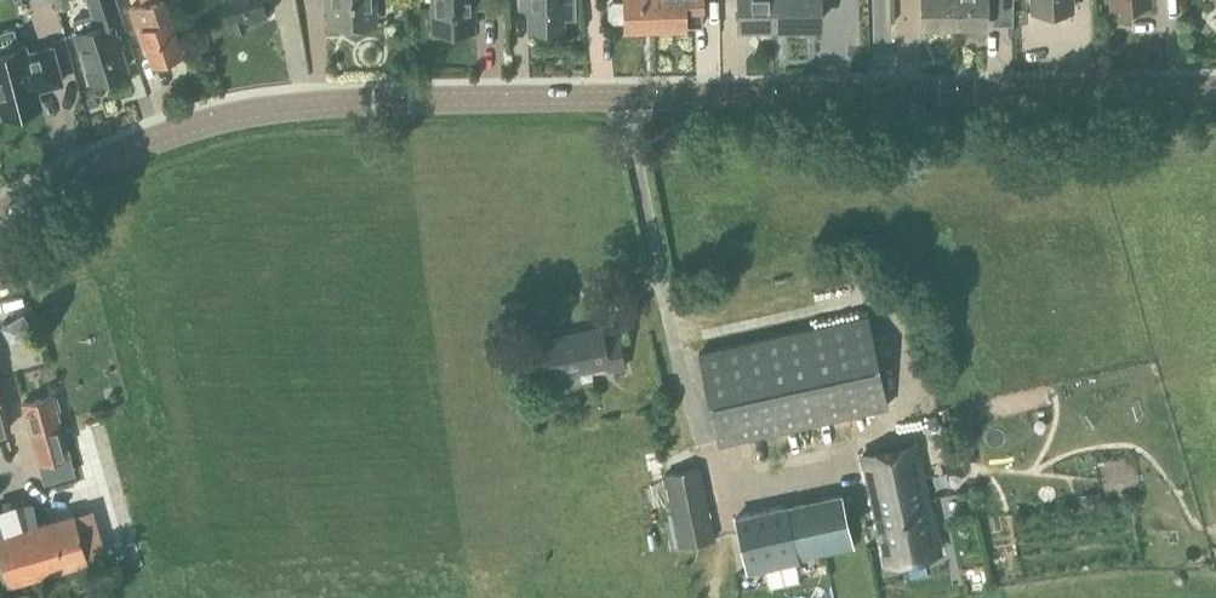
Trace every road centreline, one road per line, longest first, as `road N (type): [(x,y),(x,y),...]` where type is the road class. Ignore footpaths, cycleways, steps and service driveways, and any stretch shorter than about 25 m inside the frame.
road 1 (tertiary): [(0,215),(152,138),(268,108),(882,92)]
road 2 (tertiary): [(882,92),(1215,90)]

